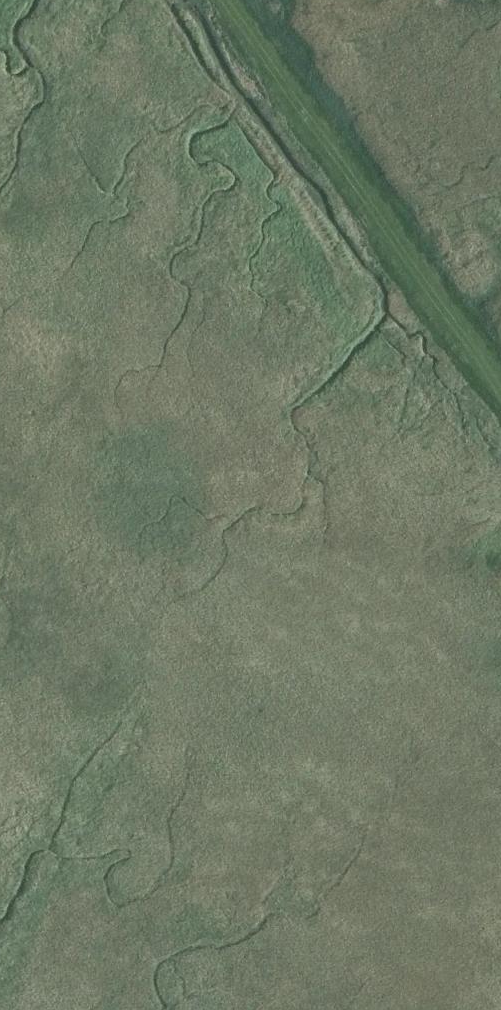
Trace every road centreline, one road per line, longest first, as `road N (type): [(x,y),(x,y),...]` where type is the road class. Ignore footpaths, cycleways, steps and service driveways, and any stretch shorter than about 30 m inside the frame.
road 1 (track): [(500,378),(225,0)]

